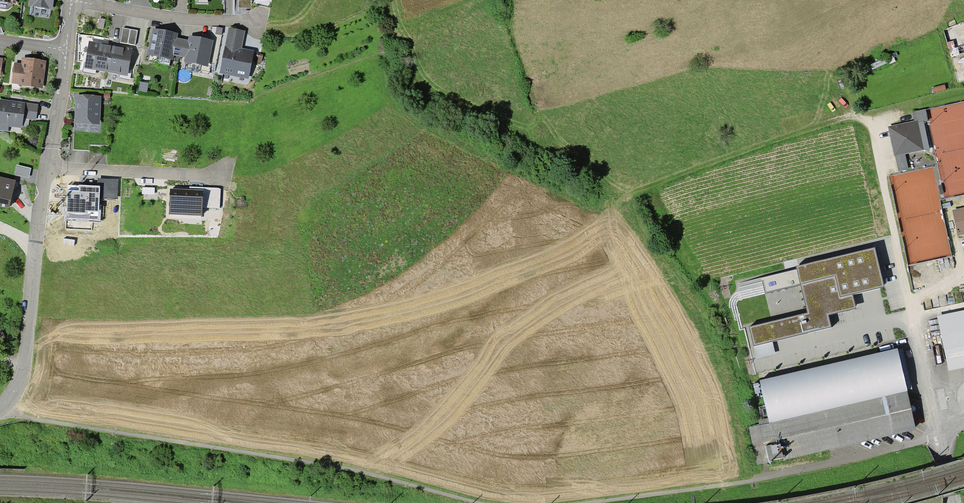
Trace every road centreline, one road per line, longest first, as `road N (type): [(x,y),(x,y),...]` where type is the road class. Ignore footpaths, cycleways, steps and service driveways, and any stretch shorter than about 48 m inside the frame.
road 1 (track): [(656,186),(851,119),(873,121),(915,333)]
road 2 (track): [(938,435),(742,483)]
road 3 (residential): [(27,368),(49,169)]
road 4 (residential): [(72,0),(181,20),(258,19)]
road 5 (residential): [(49,169),(222,177)]
road 6 (residential): [(49,169),(66,49)]

